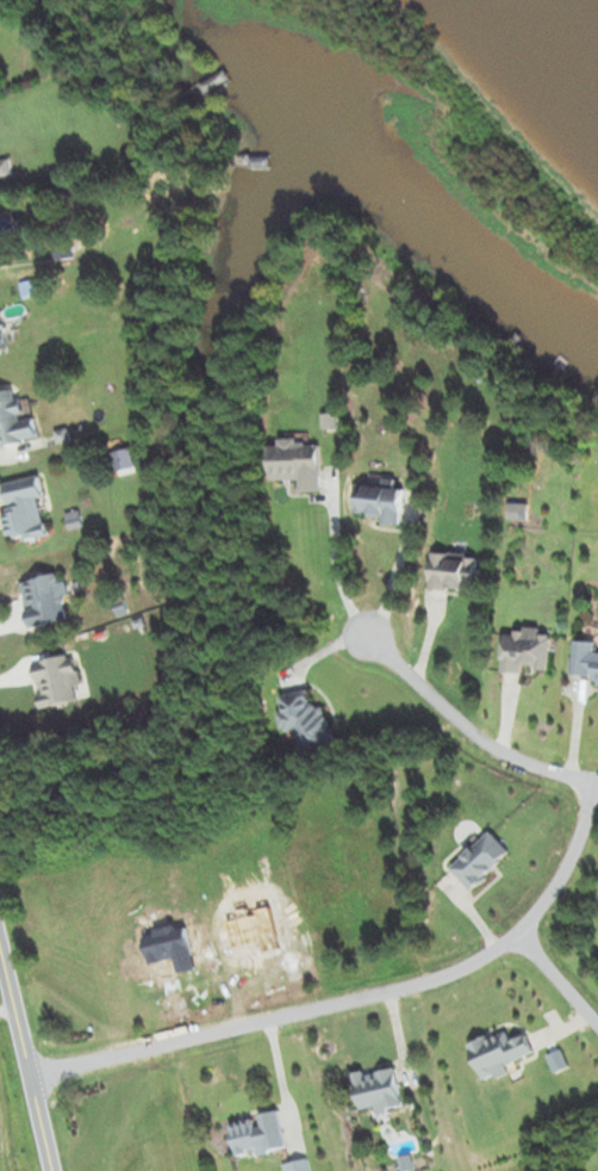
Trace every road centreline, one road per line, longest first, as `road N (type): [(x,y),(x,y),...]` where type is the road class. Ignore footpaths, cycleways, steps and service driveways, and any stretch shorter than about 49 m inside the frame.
road 1 (residential): [(27,1077),(457,974),(498,947),(554,890),(592,780)]
road 2 (residential): [(366,638),(481,742),(554,773),(597,780)]
road 3 (secondary): [(50,1170),(0,961)]
road 4 (residential): [(513,933),(597,1029)]

